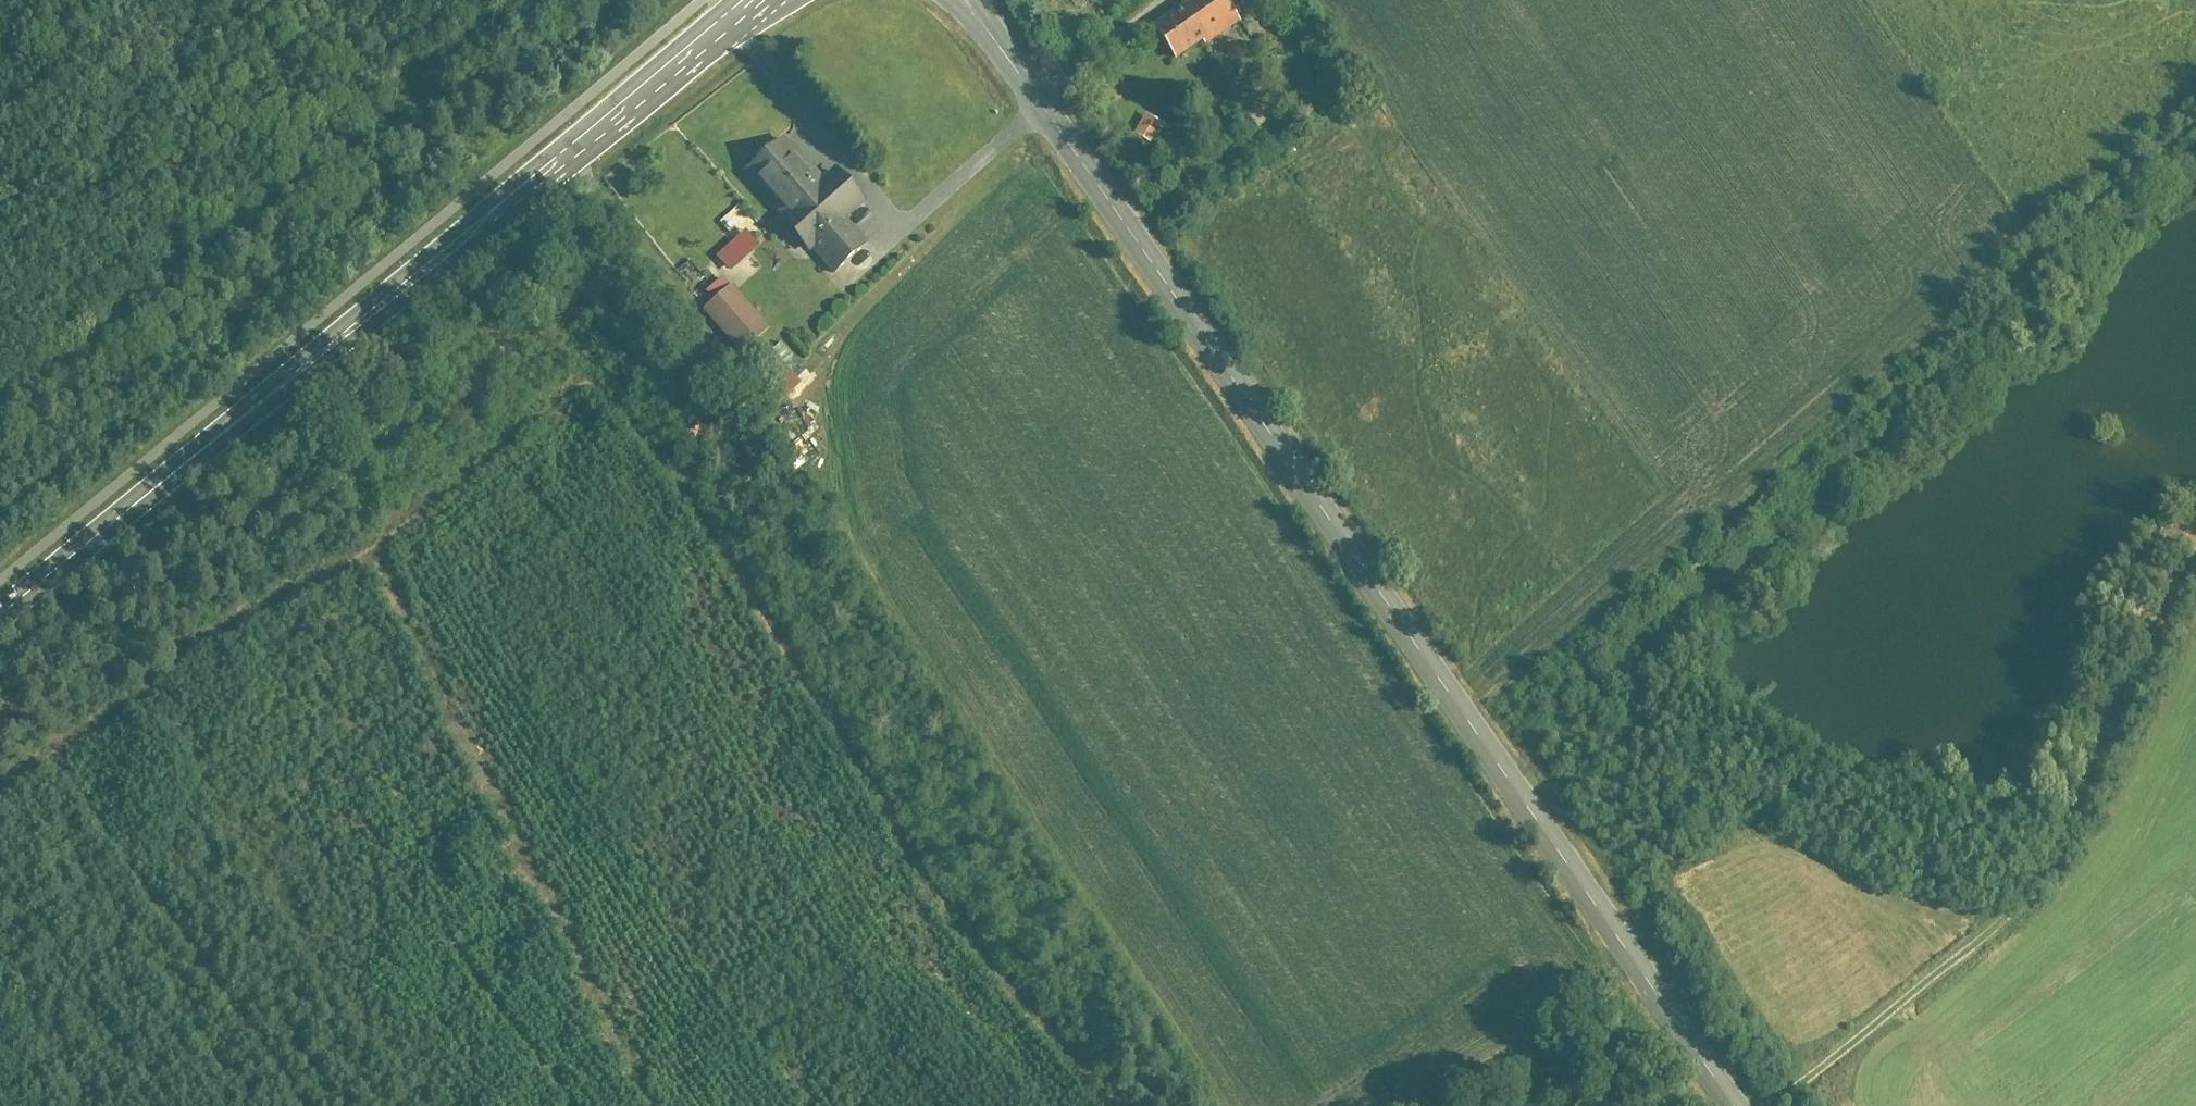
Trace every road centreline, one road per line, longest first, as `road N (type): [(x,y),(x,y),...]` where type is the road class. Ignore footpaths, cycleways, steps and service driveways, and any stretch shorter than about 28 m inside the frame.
road 1 (unclassified): [(1748,1105),(964,0)]
road 2 (tertiary): [(0,622),(754,0)]

